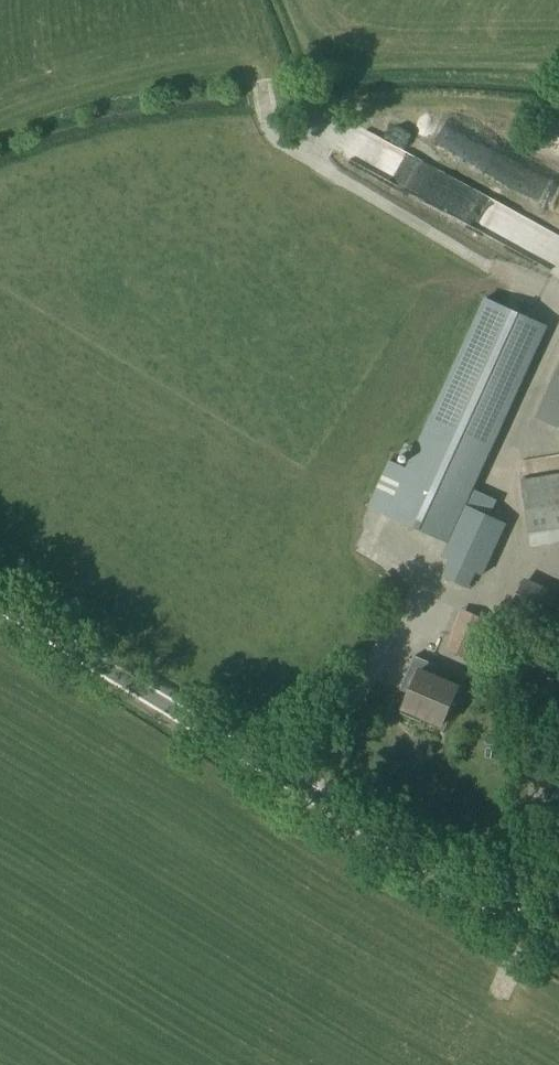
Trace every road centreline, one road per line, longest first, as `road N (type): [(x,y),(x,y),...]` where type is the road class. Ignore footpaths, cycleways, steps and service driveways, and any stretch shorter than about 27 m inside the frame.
road 1 (unclassified): [(558,935),(0,602)]

